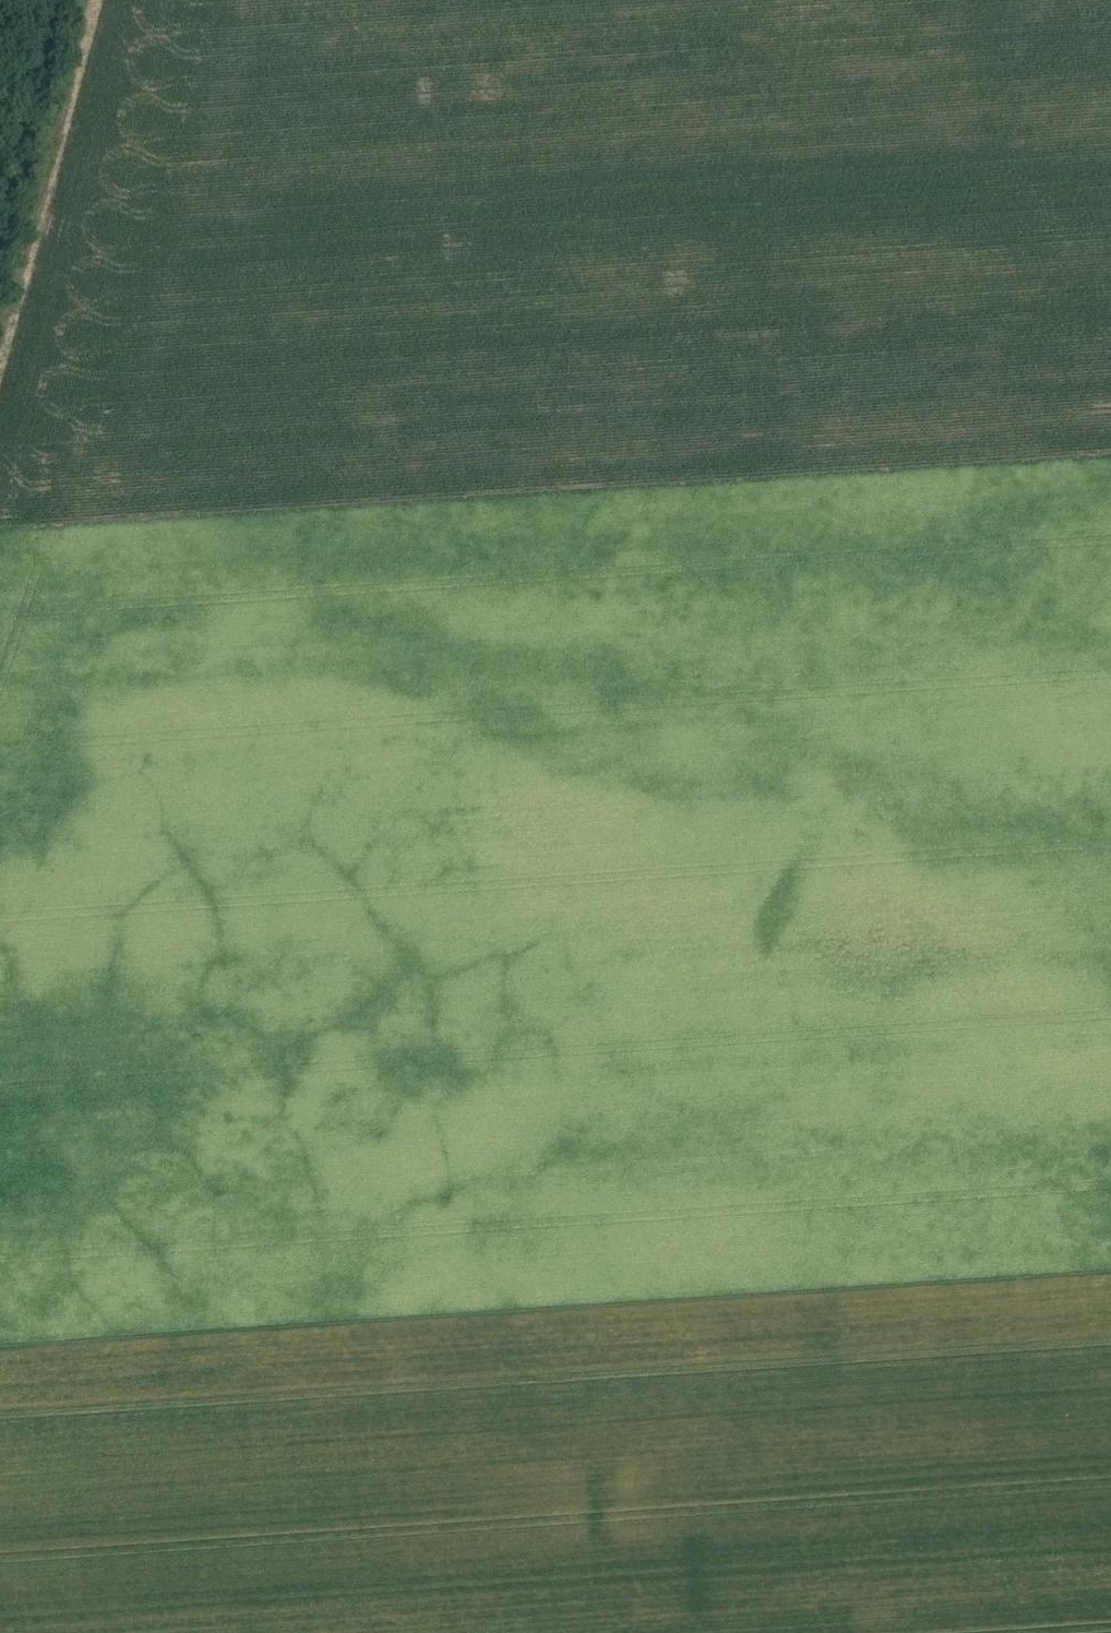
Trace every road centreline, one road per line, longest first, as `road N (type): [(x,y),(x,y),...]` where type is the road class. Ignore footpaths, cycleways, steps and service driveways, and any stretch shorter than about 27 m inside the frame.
road 1 (track): [(0,366),(94,0)]

